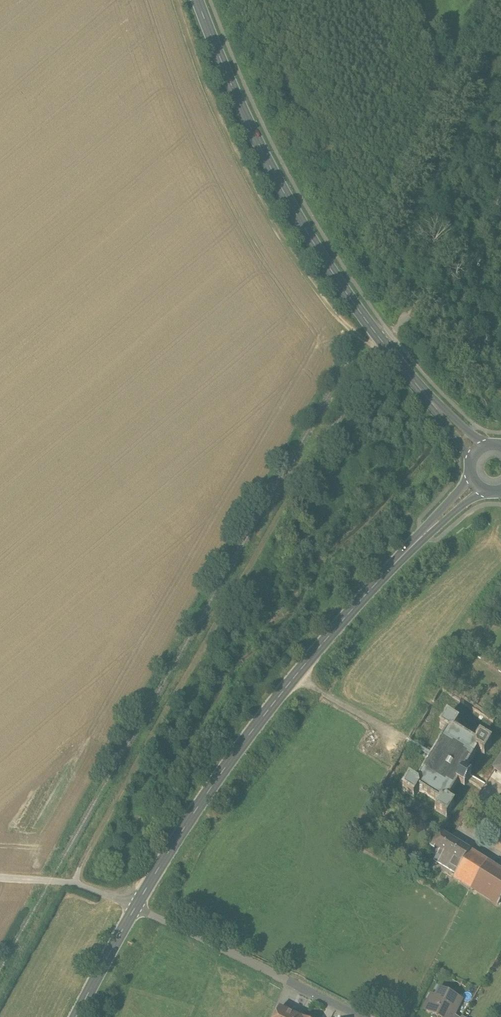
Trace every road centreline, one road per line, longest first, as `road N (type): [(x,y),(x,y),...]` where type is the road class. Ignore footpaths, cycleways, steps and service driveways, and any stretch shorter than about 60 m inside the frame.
road 1 (track): [(175,0),(239,163),(298,264),(348,330),(376,351),(470,240),(500,189)]
road 2 (tertiary): [(422,536),(281,695),(191,817),(77,1016)]
road 3 (secondary): [(439,413),(384,346),(290,205),(197,0)]
road 4 (track): [(0,878),(75,885),(135,909)]

